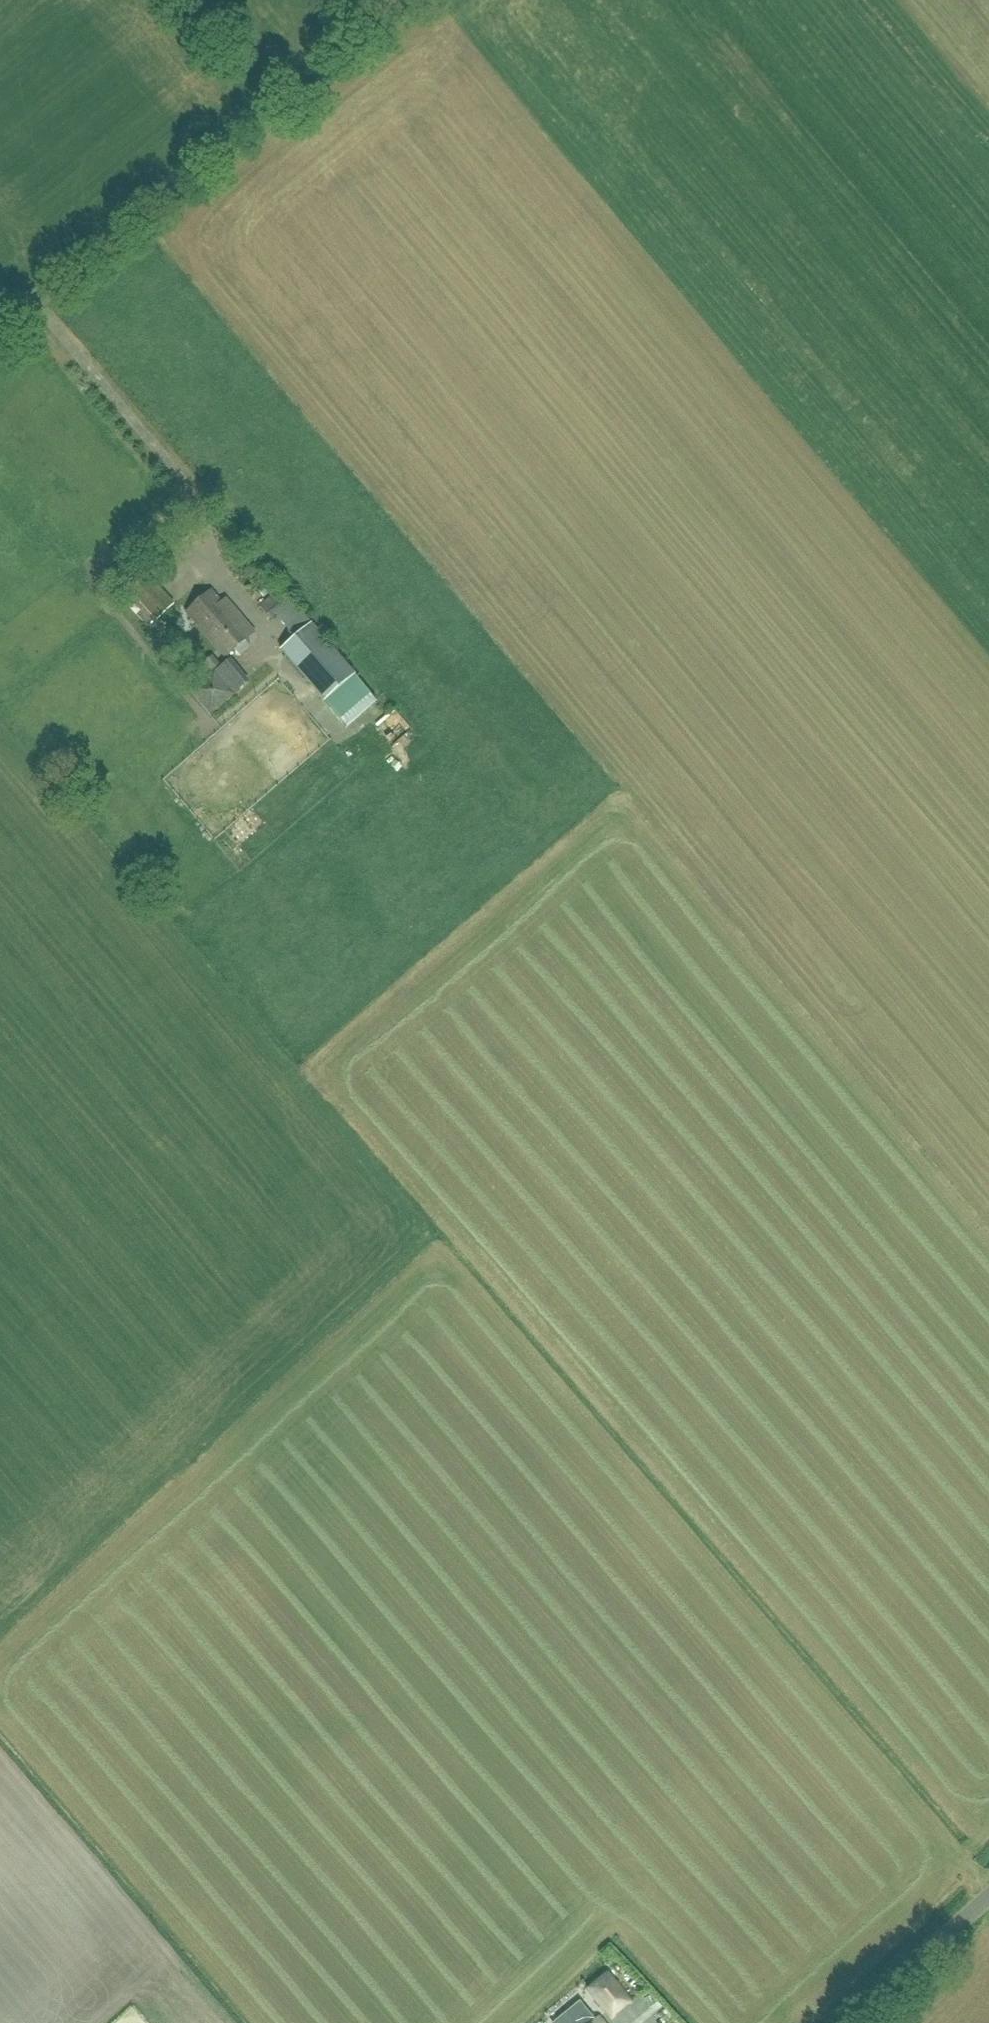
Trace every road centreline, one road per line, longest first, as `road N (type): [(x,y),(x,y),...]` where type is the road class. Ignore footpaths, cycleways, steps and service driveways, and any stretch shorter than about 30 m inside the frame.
road 1 (unclassified): [(0,327),(388,0)]
road 2 (unclassified): [(851,2022),(988,1896)]

